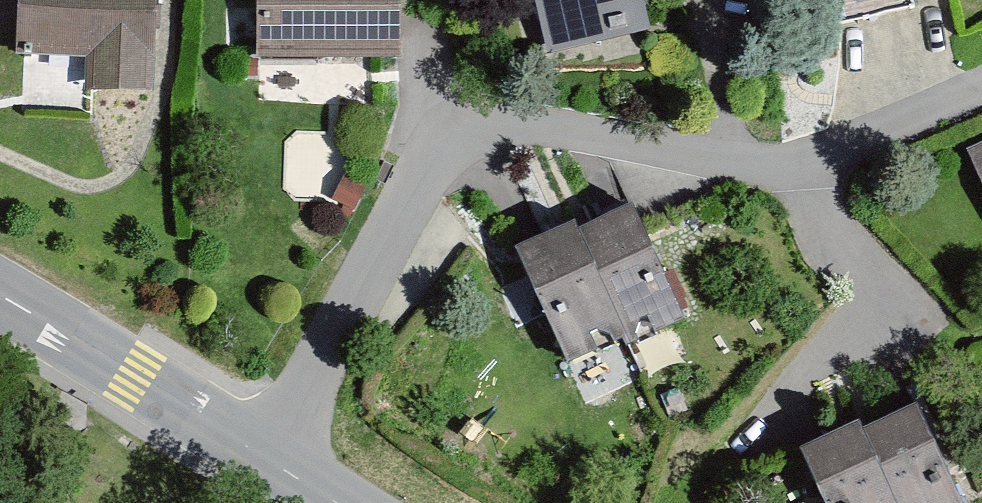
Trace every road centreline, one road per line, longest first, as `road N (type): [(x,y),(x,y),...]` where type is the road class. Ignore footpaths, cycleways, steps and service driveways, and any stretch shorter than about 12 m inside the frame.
road 1 (residential): [(274,460),(437,148),(530,117),(663,161),(798,163),(981,91)]
road 2 (secondary): [(274,460),(0,296)]

